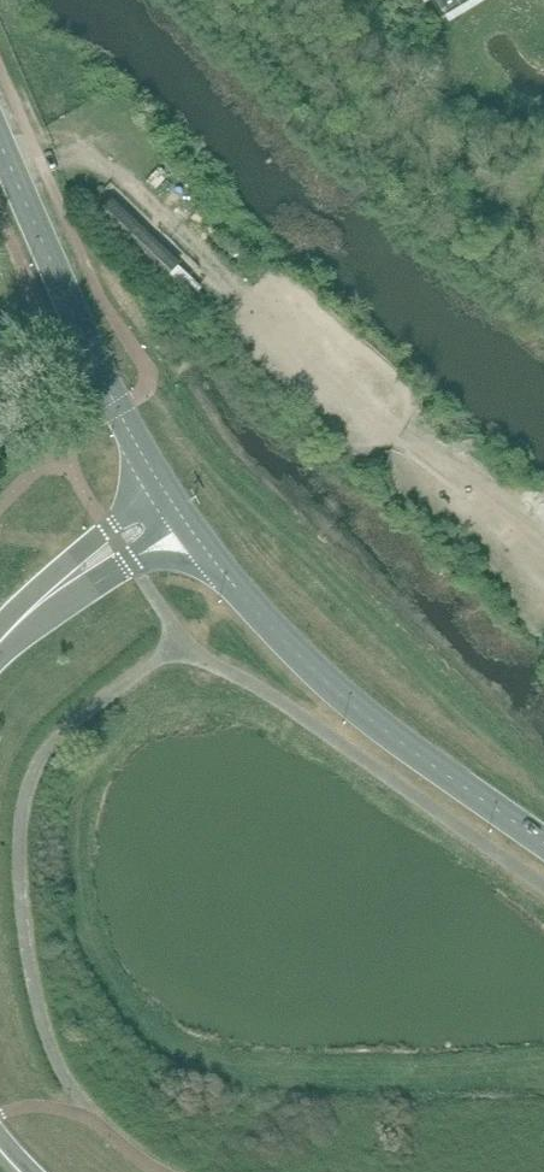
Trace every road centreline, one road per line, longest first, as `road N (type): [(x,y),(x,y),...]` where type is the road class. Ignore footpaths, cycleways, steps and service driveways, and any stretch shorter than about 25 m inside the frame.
road 1 (tertiary): [(543,842),(337,692),(189,527)]
road 2 (tertiary): [(164,491),(118,413),(0,140)]
road 3 (secondary): [(164,491),(74,559),(21,621)]
road 4 (secondary): [(21,621),(189,527)]

